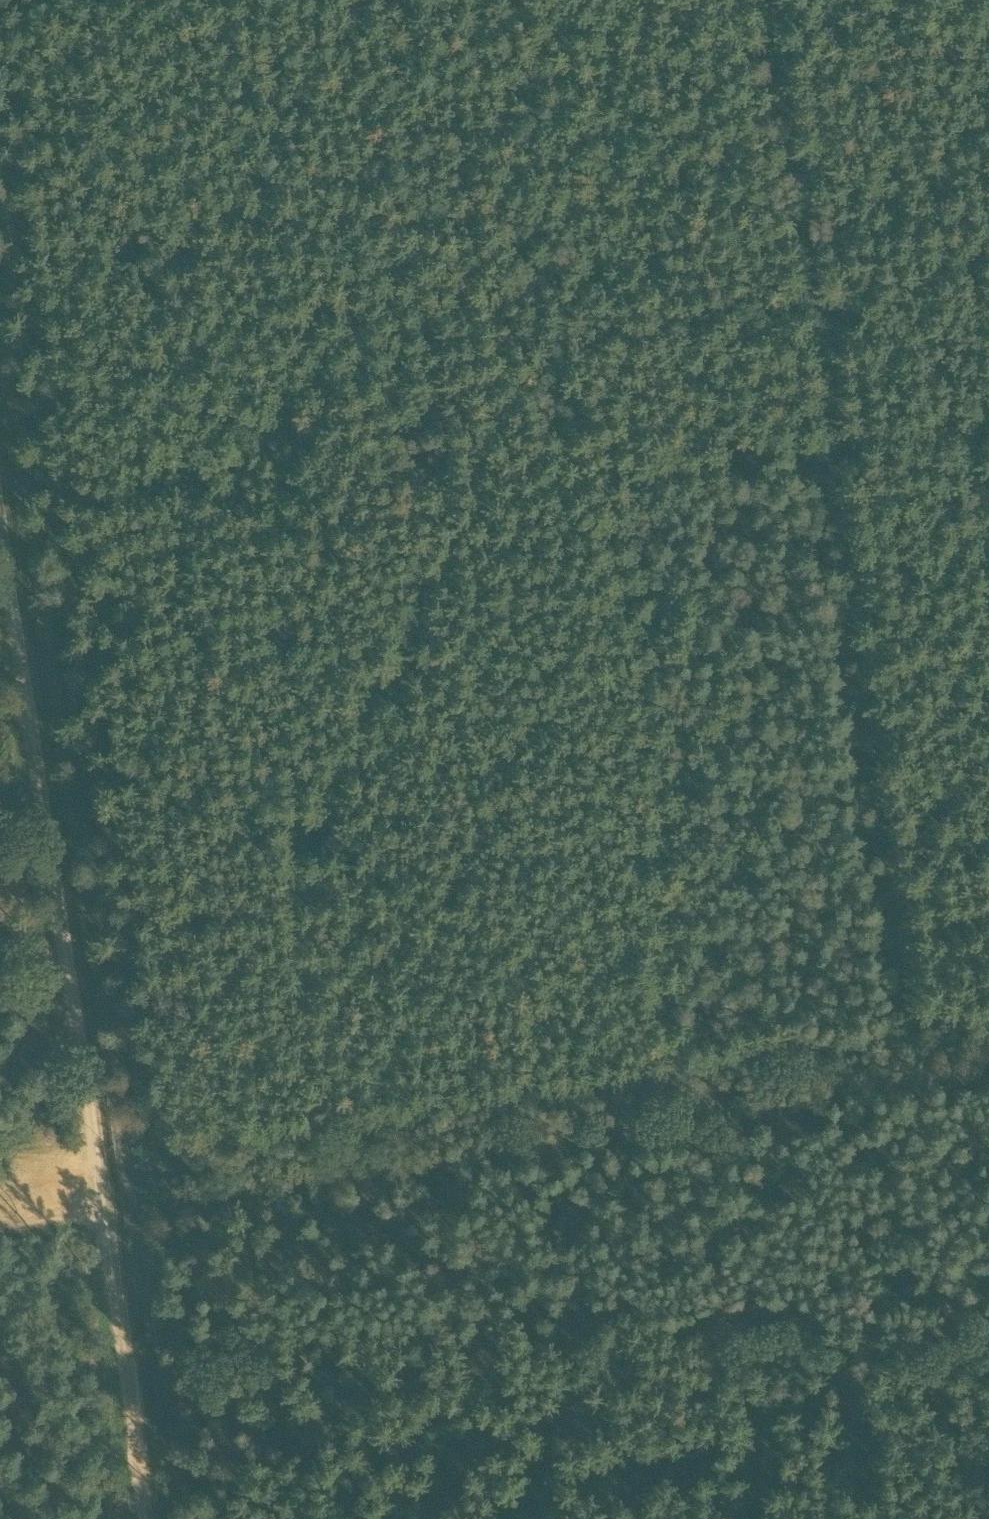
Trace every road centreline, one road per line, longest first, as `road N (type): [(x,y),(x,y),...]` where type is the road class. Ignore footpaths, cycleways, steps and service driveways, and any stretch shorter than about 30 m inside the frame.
road 1 (track): [(0,514),(155,1518)]

